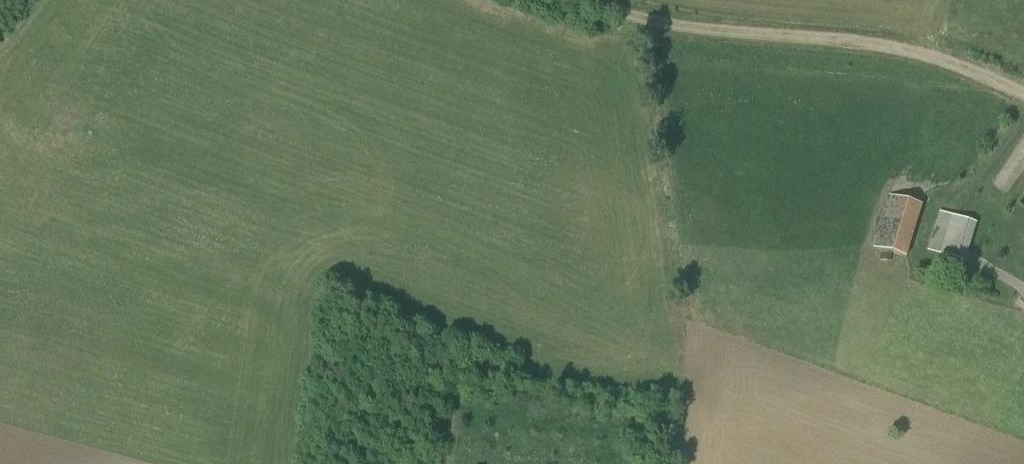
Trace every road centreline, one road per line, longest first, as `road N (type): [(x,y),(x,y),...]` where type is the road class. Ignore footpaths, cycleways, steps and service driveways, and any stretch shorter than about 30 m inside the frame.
road 1 (unclassified): [(587,0),(680,27),(945,63),(1023,94)]

